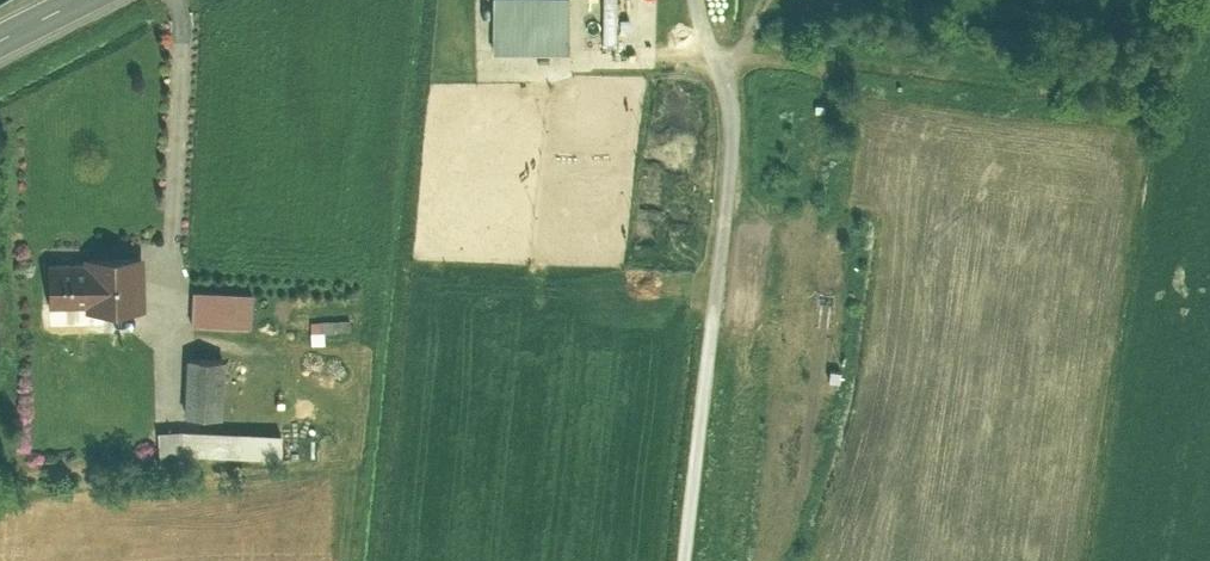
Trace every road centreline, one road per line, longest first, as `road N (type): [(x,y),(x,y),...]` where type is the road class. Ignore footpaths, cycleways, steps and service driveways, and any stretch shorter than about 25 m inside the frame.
road 1 (track): [(689,560),(734,103),(695,0)]
road 2 (track): [(716,67),(740,59),(1026,71)]
road 3 (track): [(753,560),(793,268)]
road 4 (track): [(716,67),(687,100),(672,243)]

